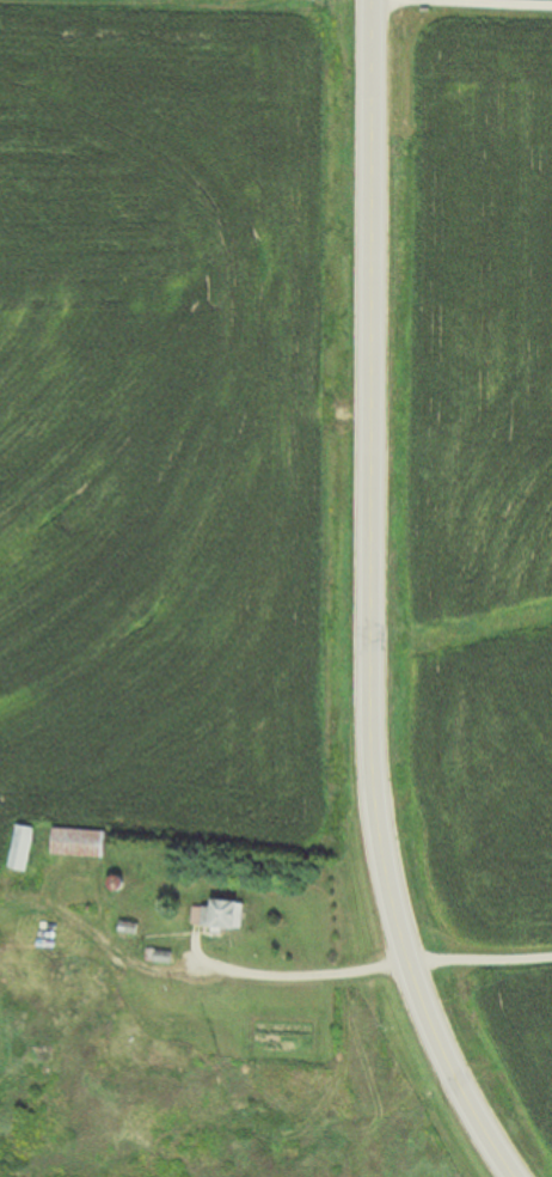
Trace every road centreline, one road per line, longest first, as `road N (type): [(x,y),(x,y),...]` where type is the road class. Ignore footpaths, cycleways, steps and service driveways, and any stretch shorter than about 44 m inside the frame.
road 1 (secondary): [(513,1176),(442,1059),(406,964),(373,811),(373,0)]
road 2 (residential): [(373,2),(551,7)]

